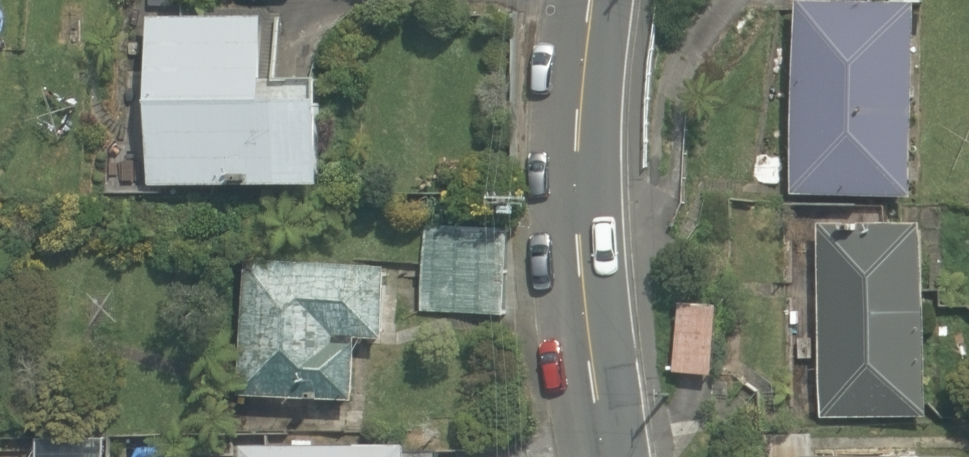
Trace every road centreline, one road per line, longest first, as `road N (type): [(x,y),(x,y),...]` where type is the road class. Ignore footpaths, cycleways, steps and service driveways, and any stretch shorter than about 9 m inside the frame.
road 1 (residential): [(600,0),(580,261),(610,456)]

